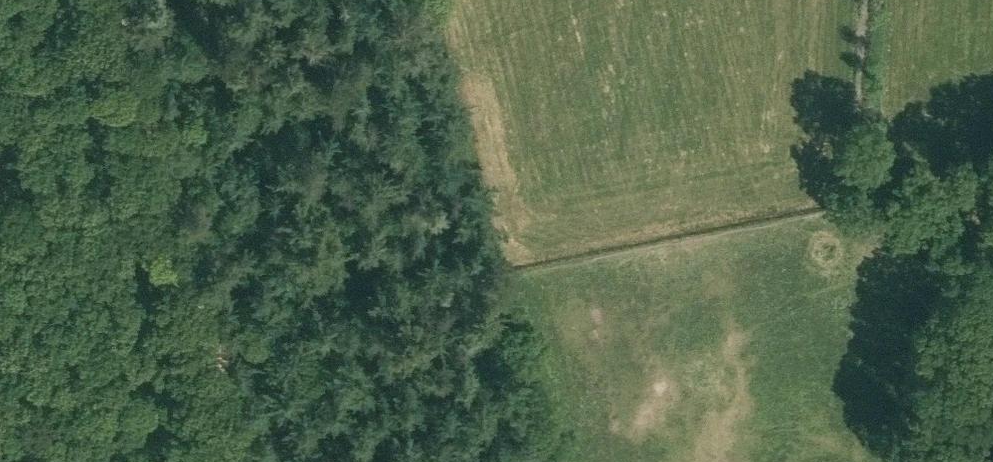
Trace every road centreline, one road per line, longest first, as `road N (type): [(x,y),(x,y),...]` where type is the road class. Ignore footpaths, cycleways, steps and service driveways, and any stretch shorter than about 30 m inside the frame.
road 1 (track): [(235,461),(114,0)]

